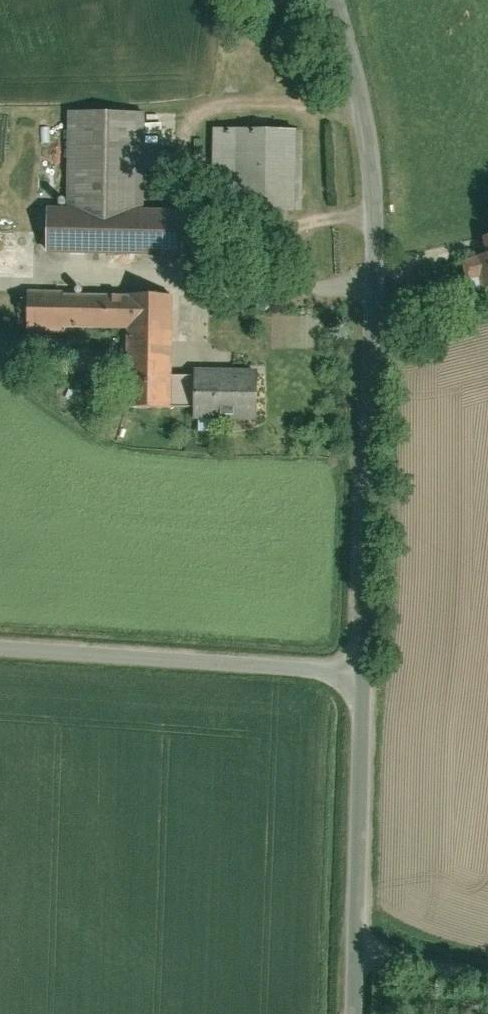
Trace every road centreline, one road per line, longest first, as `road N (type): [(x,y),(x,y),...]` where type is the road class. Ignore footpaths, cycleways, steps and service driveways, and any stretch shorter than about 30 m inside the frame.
road 1 (unclassified): [(364,677),(379,206),(372,138),(338,0)]
road 2 (unclassified): [(364,677),(0,655)]
road 3 (unclassified): [(356,1013),(364,677)]

